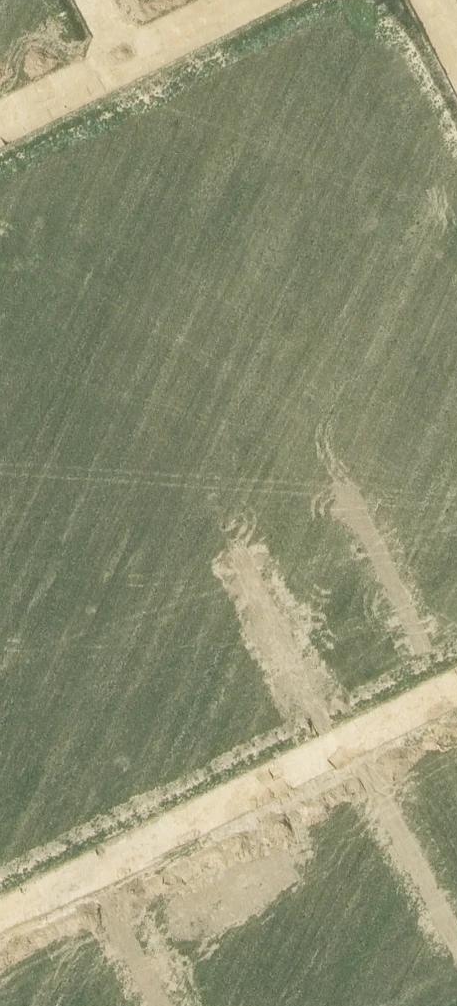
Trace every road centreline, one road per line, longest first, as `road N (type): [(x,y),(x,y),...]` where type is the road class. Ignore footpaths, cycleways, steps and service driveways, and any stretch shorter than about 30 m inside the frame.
road 1 (residential): [(456,686),(0,917)]
road 2 (residential): [(0,116),(128,53)]
road 3 (residential): [(128,53),(237,0)]

